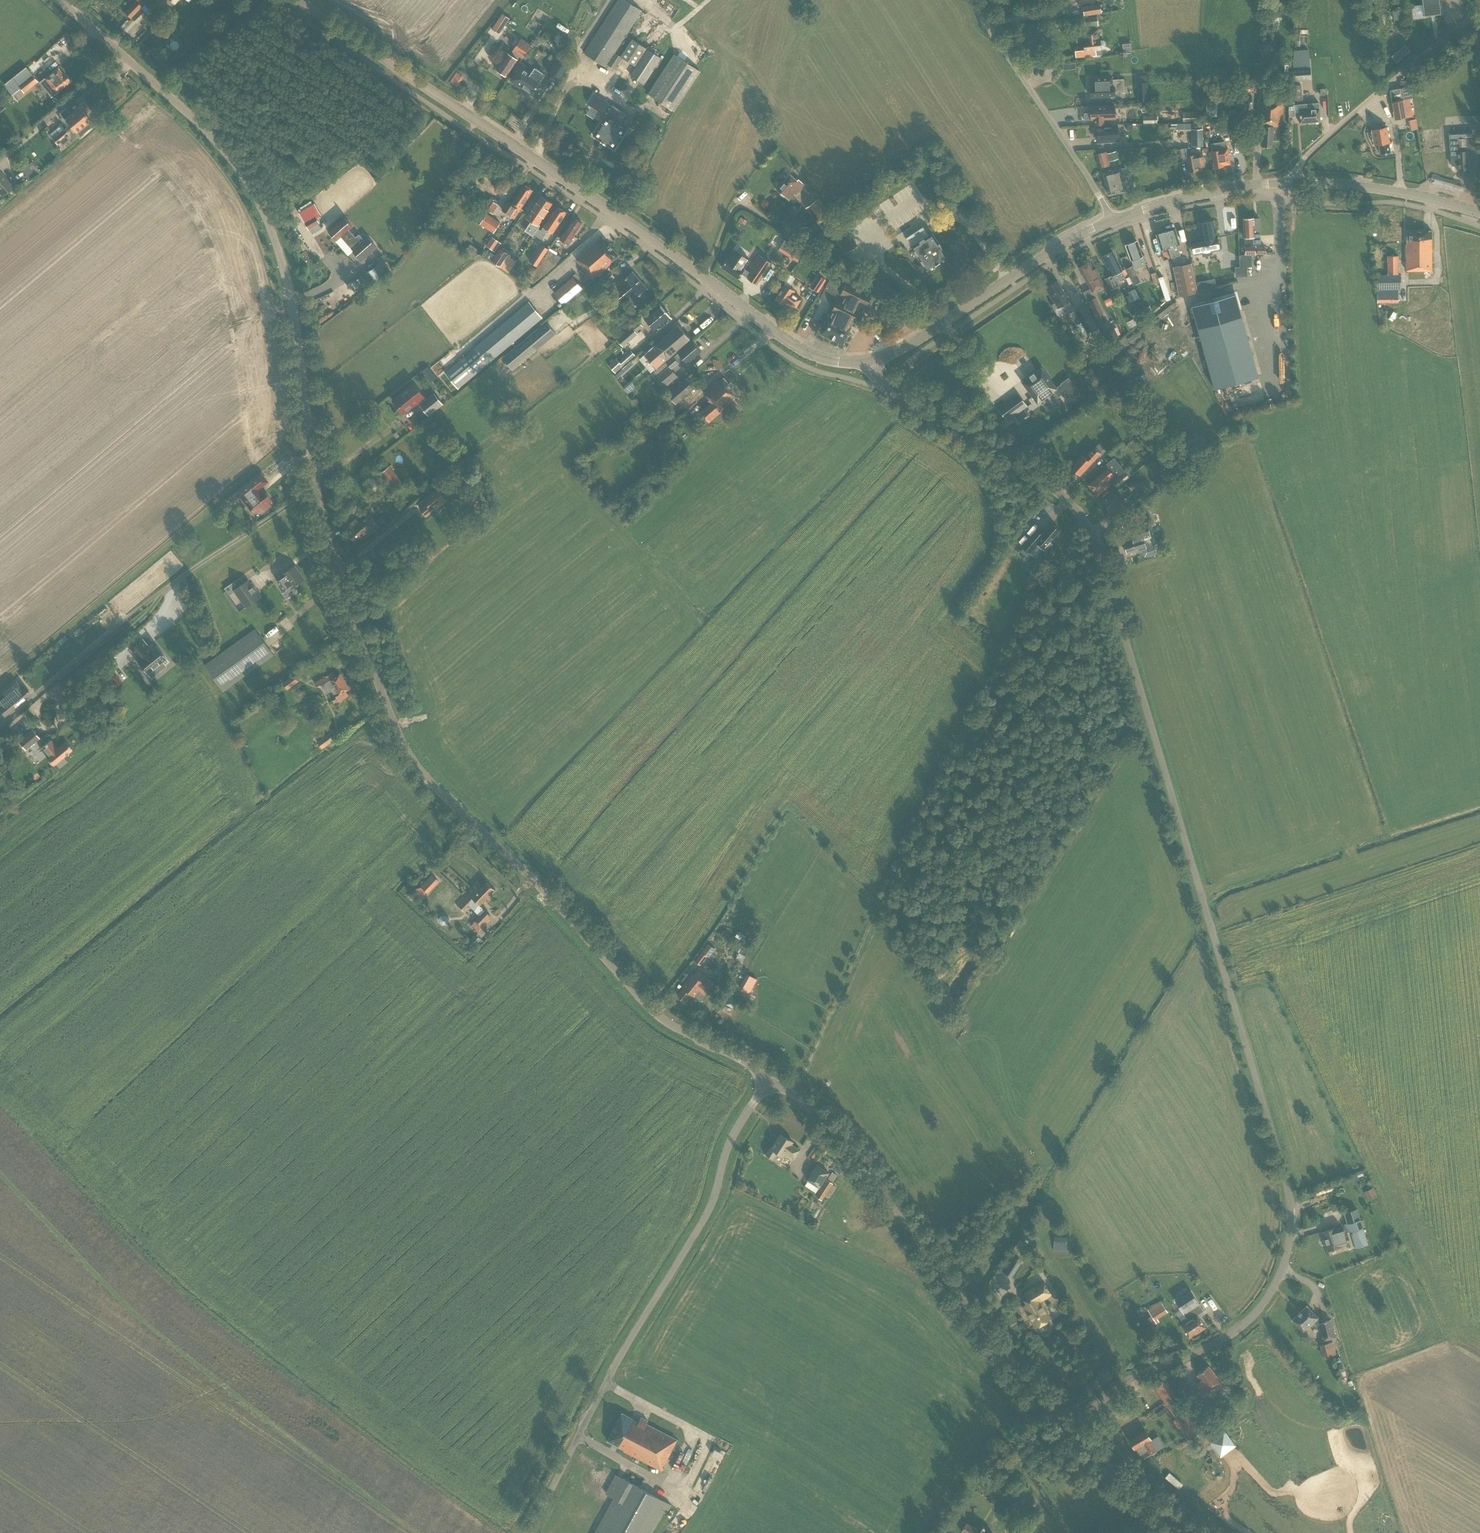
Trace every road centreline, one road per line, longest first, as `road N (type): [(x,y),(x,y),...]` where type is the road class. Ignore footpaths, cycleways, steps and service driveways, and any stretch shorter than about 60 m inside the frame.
road 1 (unclassified): [(772,1080),(651,1010),(406,748),(328,542),(292,305),(264,214),(219,145),(59,0)]
road 2 (unclassified): [(1074,1431),(1117,1390),(1222,1340),(1259,1309),(1288,1251),(1288,1187),(1090,526),(1065,498),(892,393),(875,360)]
road 3 (tertiary): [(875,360),(830,361),(797,346),(298,0)]
road 4 (track): [(0,1088),(169,1255),(438,1473),(524,1532)]
road 5 (unclassified): [(530,1532),(618,1362),(707,1215),(738,1127),(772,1080)]
road 6 (unclassified): [(1074,1431),(1042,1404),(873,1175),(772,1080)]
road 7 (tertiary): [(875,360),(1114,221)]
road 8 (residential): [(1114,221),(972,0)]
road 9 (residential): [(1292,184),(1301,161),(1479,14)]
road 10 (tertiary): [(1479,213),(1381,189),(1292,184)]
road 11 (tertiary): [(1114,221),(1194,196),(1292,184)]
road 12 (unclassified): [(1208,1532),(1074,1431)]

